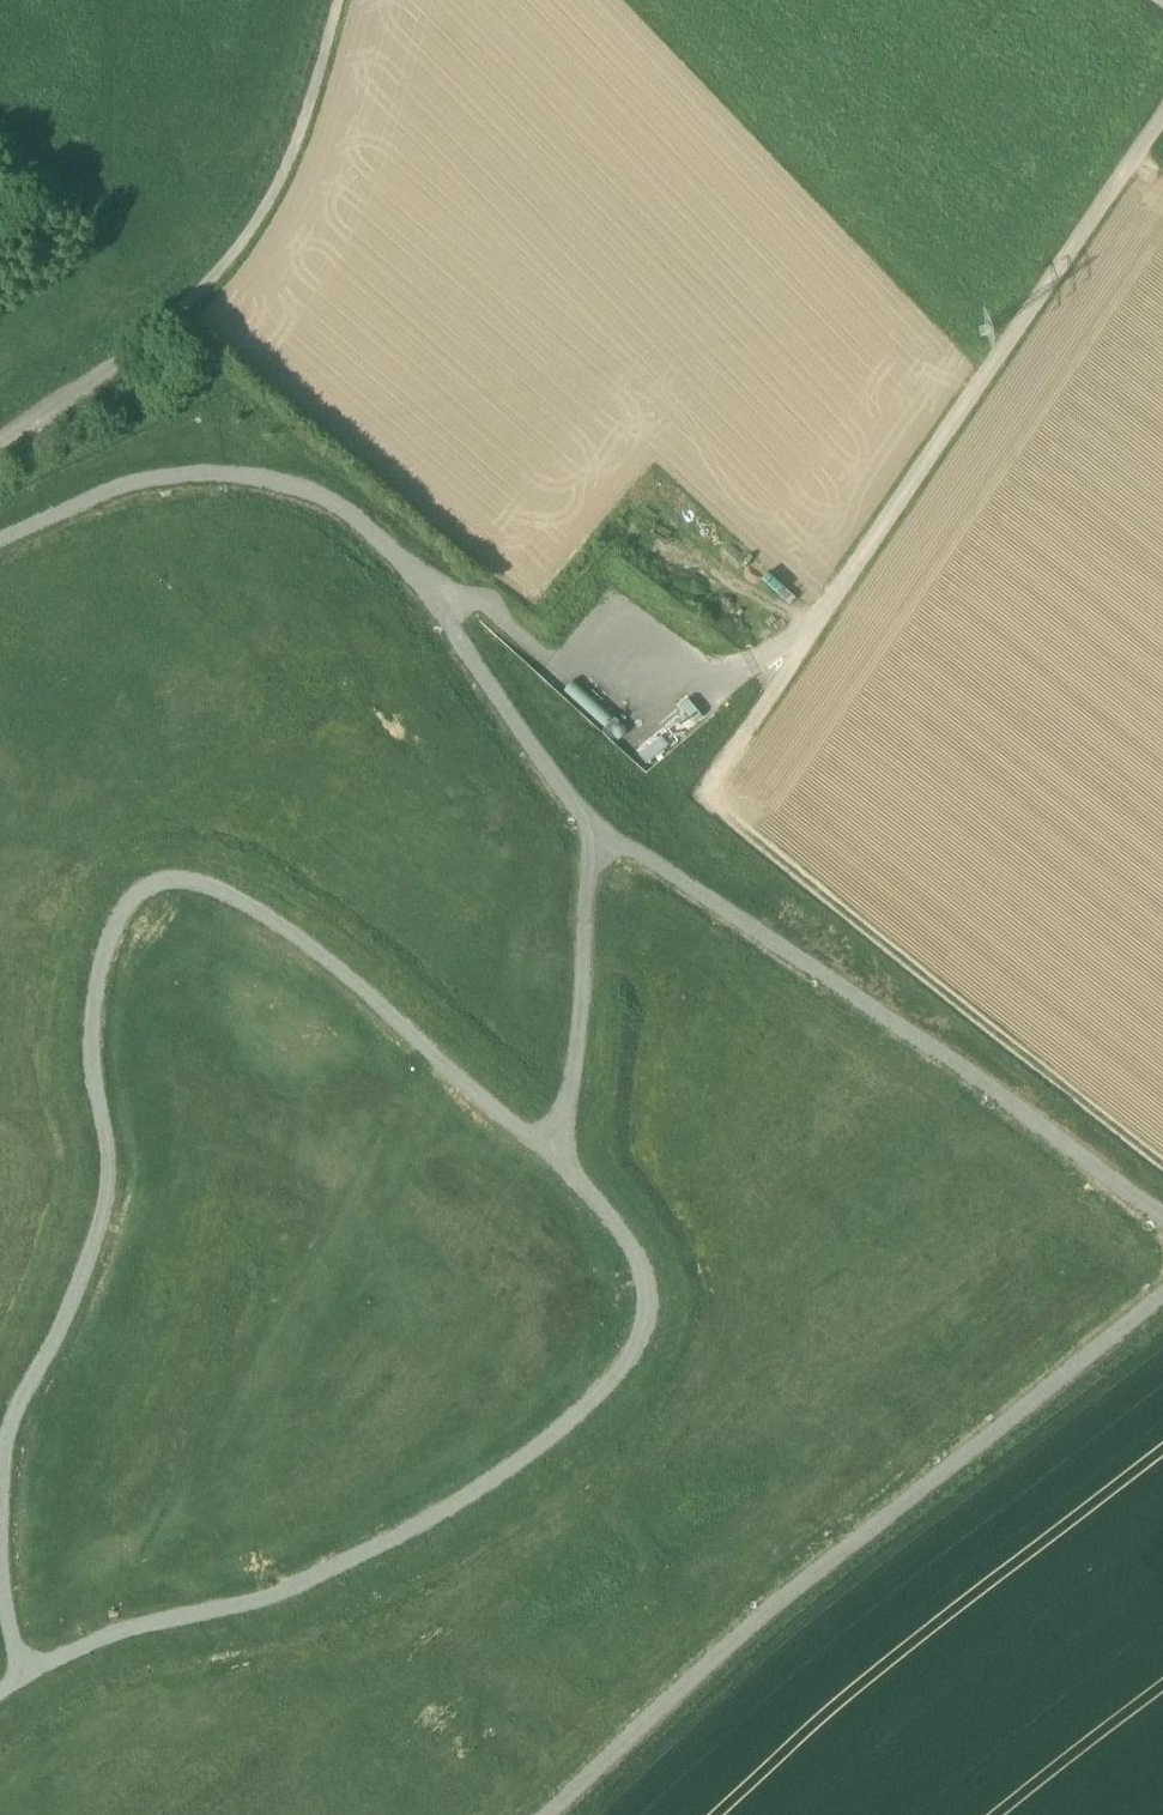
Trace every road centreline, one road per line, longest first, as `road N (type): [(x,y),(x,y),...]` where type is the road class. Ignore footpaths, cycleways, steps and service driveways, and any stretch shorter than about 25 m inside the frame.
road 1 (track): [(1162,1163),(699,797),(825,611)]
road 2 (track): [(336,0),(301,124),(265,211),(190,309),(0,443)]

